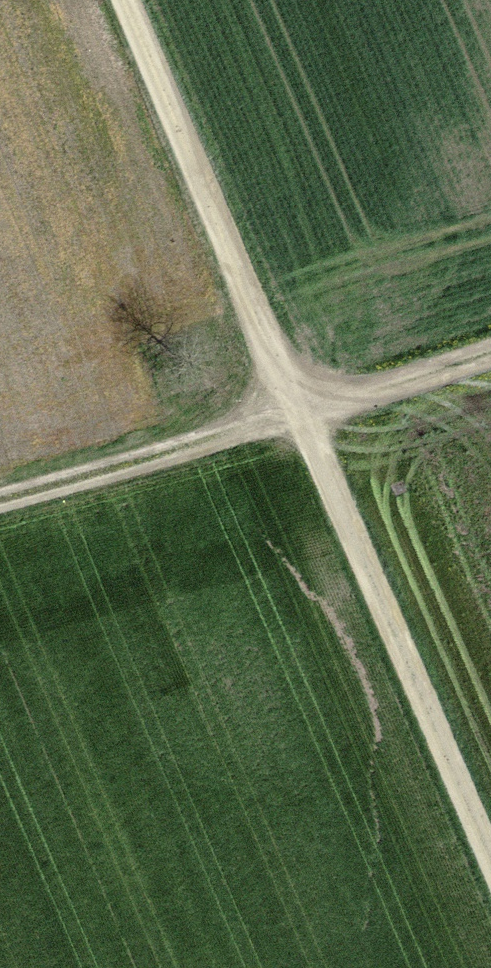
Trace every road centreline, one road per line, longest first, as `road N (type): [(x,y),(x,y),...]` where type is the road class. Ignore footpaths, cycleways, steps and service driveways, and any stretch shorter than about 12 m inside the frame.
road 1 (track): [(490,894),(116,0)]
road 2 (track): [(0,504),(490,360)]

